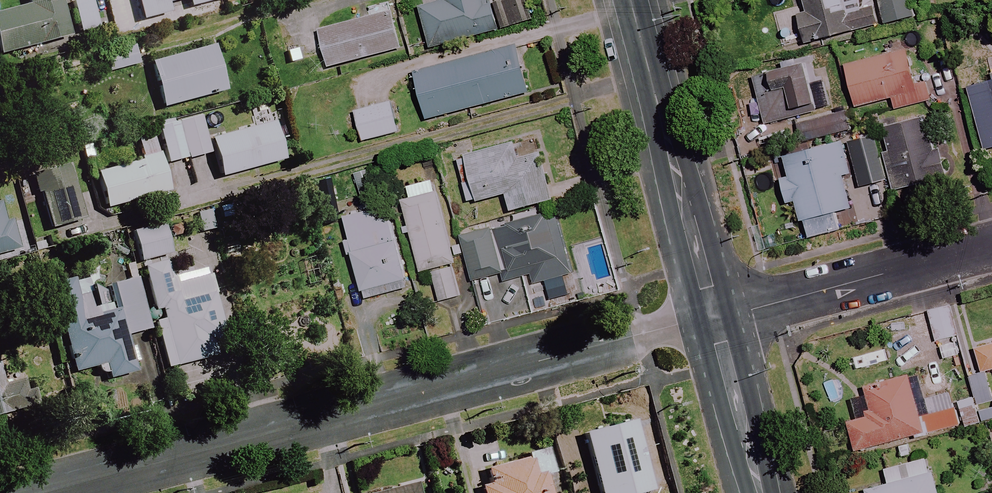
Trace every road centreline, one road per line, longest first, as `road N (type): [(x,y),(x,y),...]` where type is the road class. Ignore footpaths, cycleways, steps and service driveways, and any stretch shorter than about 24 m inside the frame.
road 1 (residential): [(41,492),(714,316)]
road 2 (secondary): [(714,316),(700,289),(631,0)]
road 3 (residential): [(714,316),(991,246)]
road 4 (secondary): [(763,492),(727,341),(714,316)]

